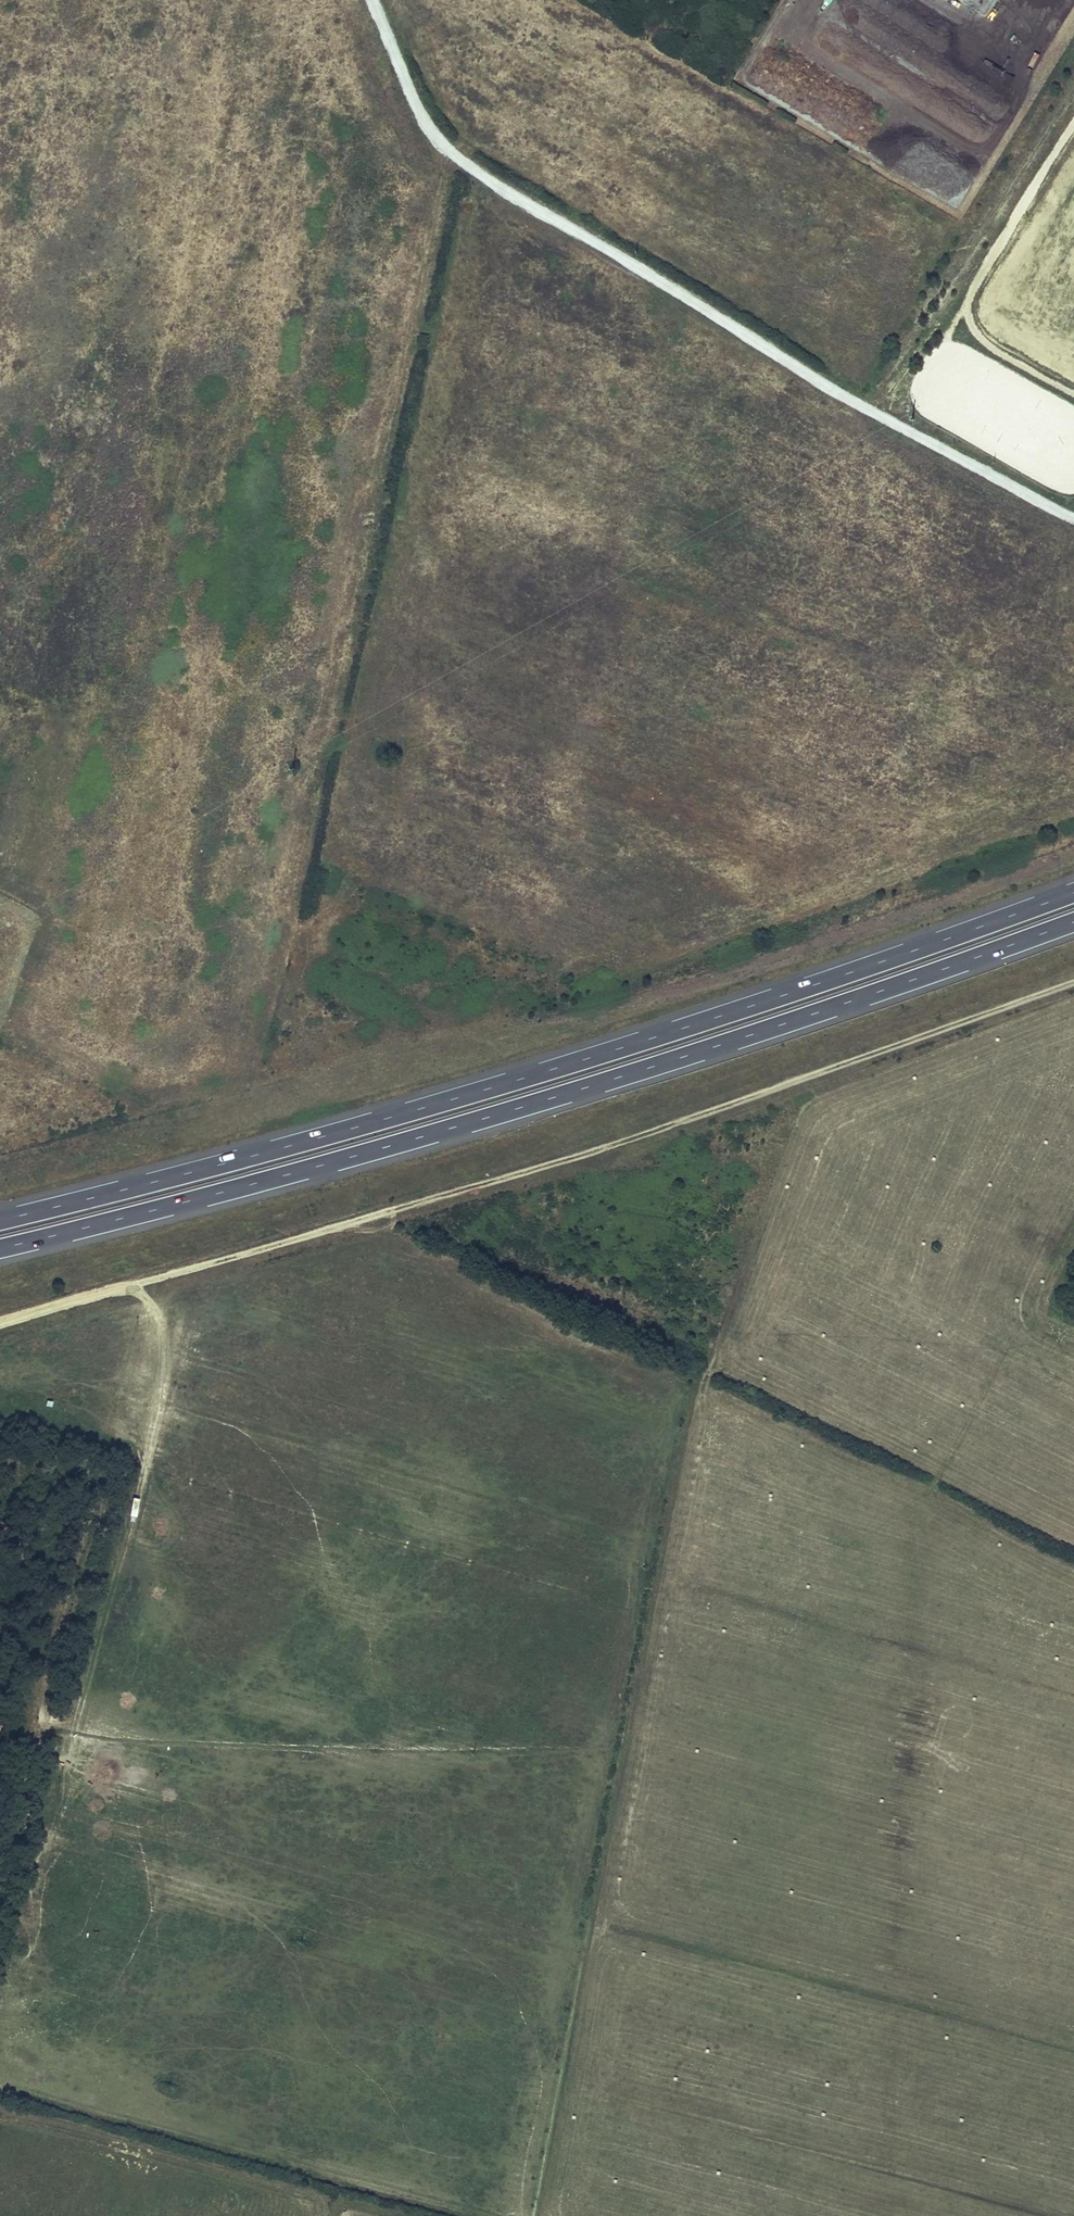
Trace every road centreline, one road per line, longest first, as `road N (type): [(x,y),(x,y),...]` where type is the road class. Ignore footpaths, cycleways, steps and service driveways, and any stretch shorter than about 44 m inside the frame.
road 1 (trunk): [(0,1247),(534,1103),(1073,921)]
road 2 (trunk): [(1073,893),(612,1050),(0,1219)]

